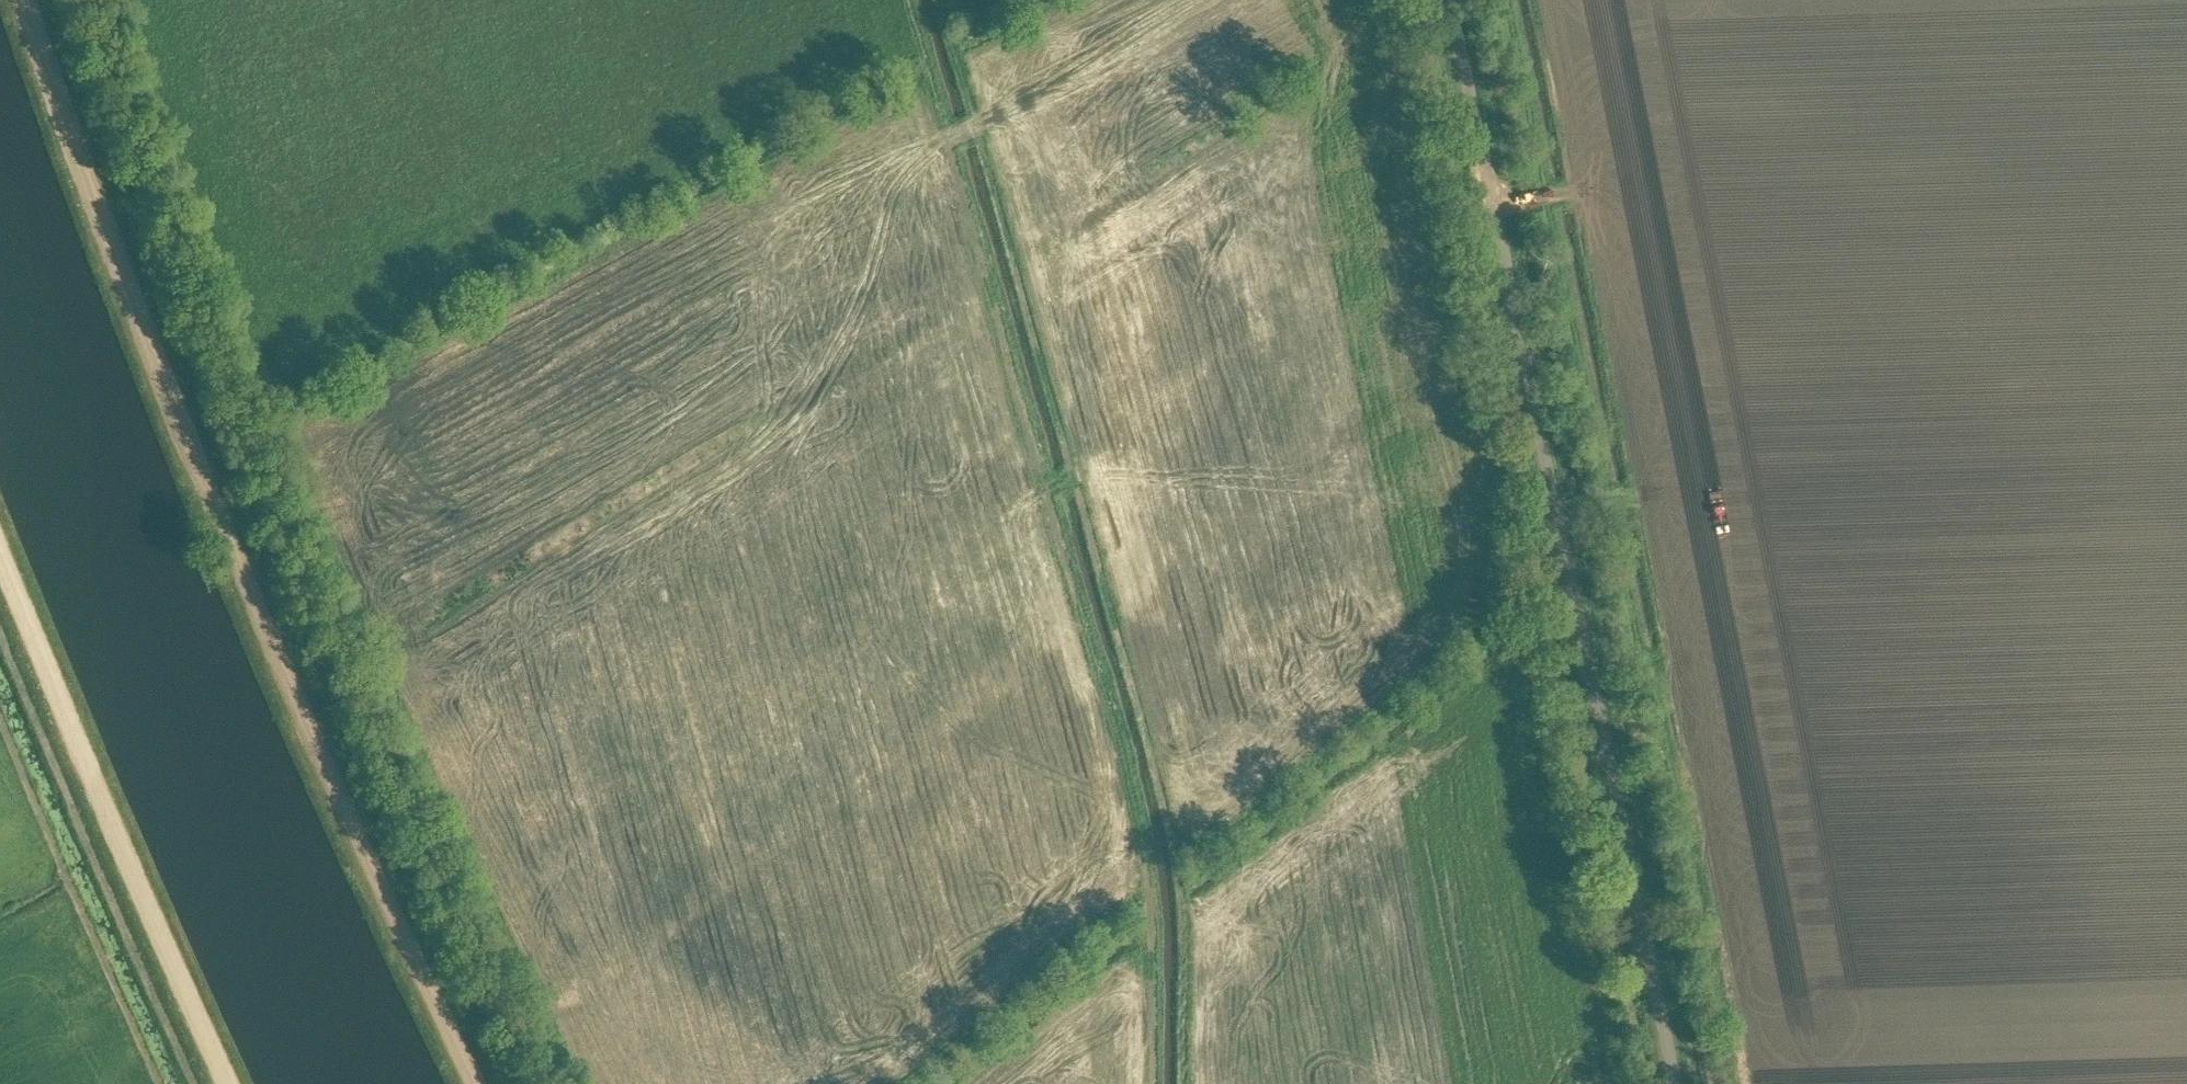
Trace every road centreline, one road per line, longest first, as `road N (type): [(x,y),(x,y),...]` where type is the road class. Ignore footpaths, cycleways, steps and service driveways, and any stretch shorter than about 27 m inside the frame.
road 1 (track): [(22,0),(182,438),(309,733),(476,1083)]
road 2 (unclassified): [(1674,1083),(1450,0)]
road 3 (track): [(229,1083),(0,557)]

